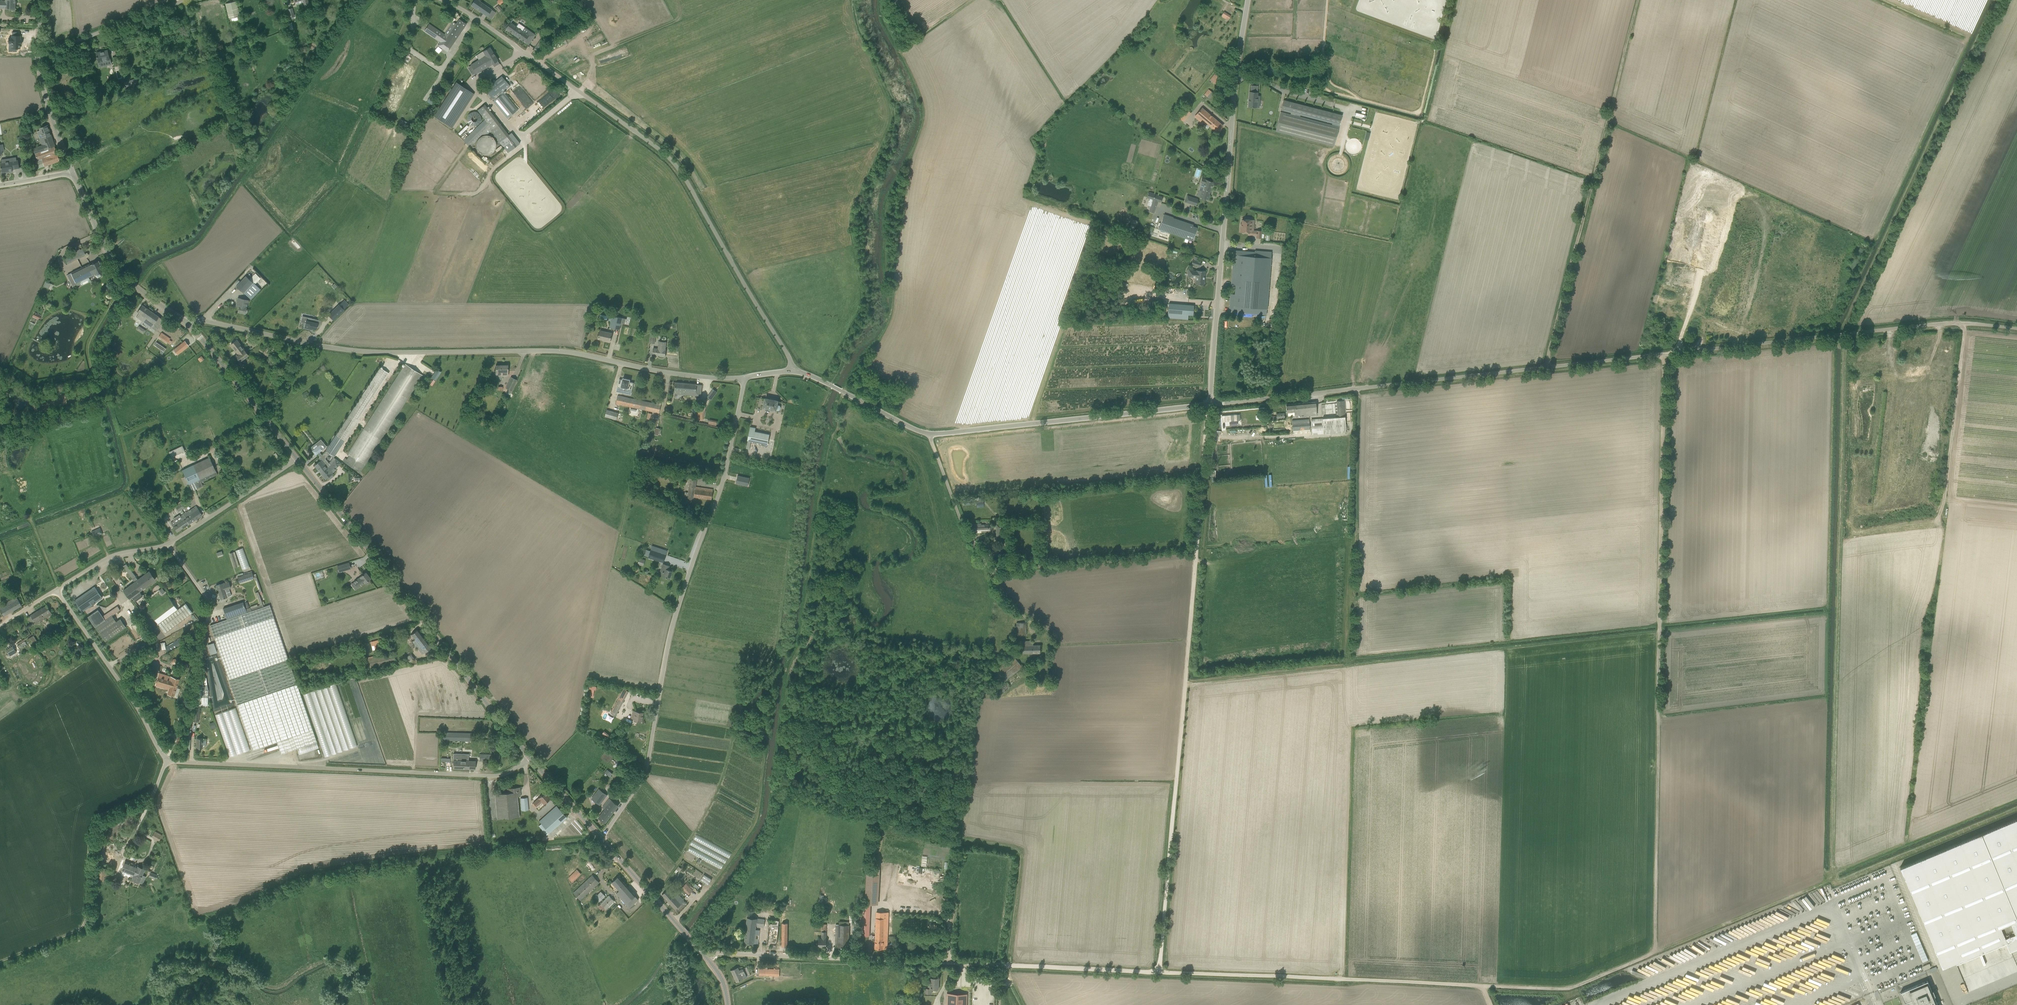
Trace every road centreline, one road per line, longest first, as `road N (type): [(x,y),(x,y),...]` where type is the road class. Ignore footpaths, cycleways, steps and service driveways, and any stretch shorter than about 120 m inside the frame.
road 1 (unclassified): [(1209,405),(1945,324),(2016,329)]
road 2 (track): [(1209,405),(1160,972),(918,962)]
road 3 (track): [(1160,972),(1560,989),(1833,875)]
road 4 (track): [(1666,355),(1655,953)]
road 5 (unclassified): [(745,377),(693,376),(558,348),(366,352),(187,322)]
road 6 (unclassified): [(792,370),(671,159),(444,0)]
road 7 (unclassified): [(601,838),(647,771),(673,621),(727,473),(745,377)]
road 8 (unclassified): [(1209,405),(930,434),(792,370)]
road 9 (unclassified): [(1209,405),(1248,0)]
road 10 (tertiary): [(530,758),(297,458)]
road 11 (track): [(1549,368),(1640,0)]
road 12 (track): [(1997,0),(1841,336)]
road 13 (unclassified): [(167,761),(491,776),(530,758)]
road 14 (track): [(788,685),(845,393)]
road 15 (track): [(689,938),(774,818),(788,685)]
road 16 (unclassified): [(57,591),(109,559),(179,540),(297,458)]
road 17 (track): [(1358,389),(1349,665)]
road 18 (track): [(0,962),(83,928),(95,821),(152,798)]
road 19 (unclassified): [(918,962),(706,957)]
road 20 (unclassified): [(167,761),(57,591)]
road 21 (track): [(1941,520),(1965,323)]
road 22 (tertiary): [(187,322),(109,254),(72,173)]
road 23 (tertiary): [(297,458),(187,322)]
road 24 (unclassified): [(37,58),(190,0)]
road 25 (tertiary): [(706,957),(601,838)]
road 26 (tertiary): [(72,173),(37,58)]

